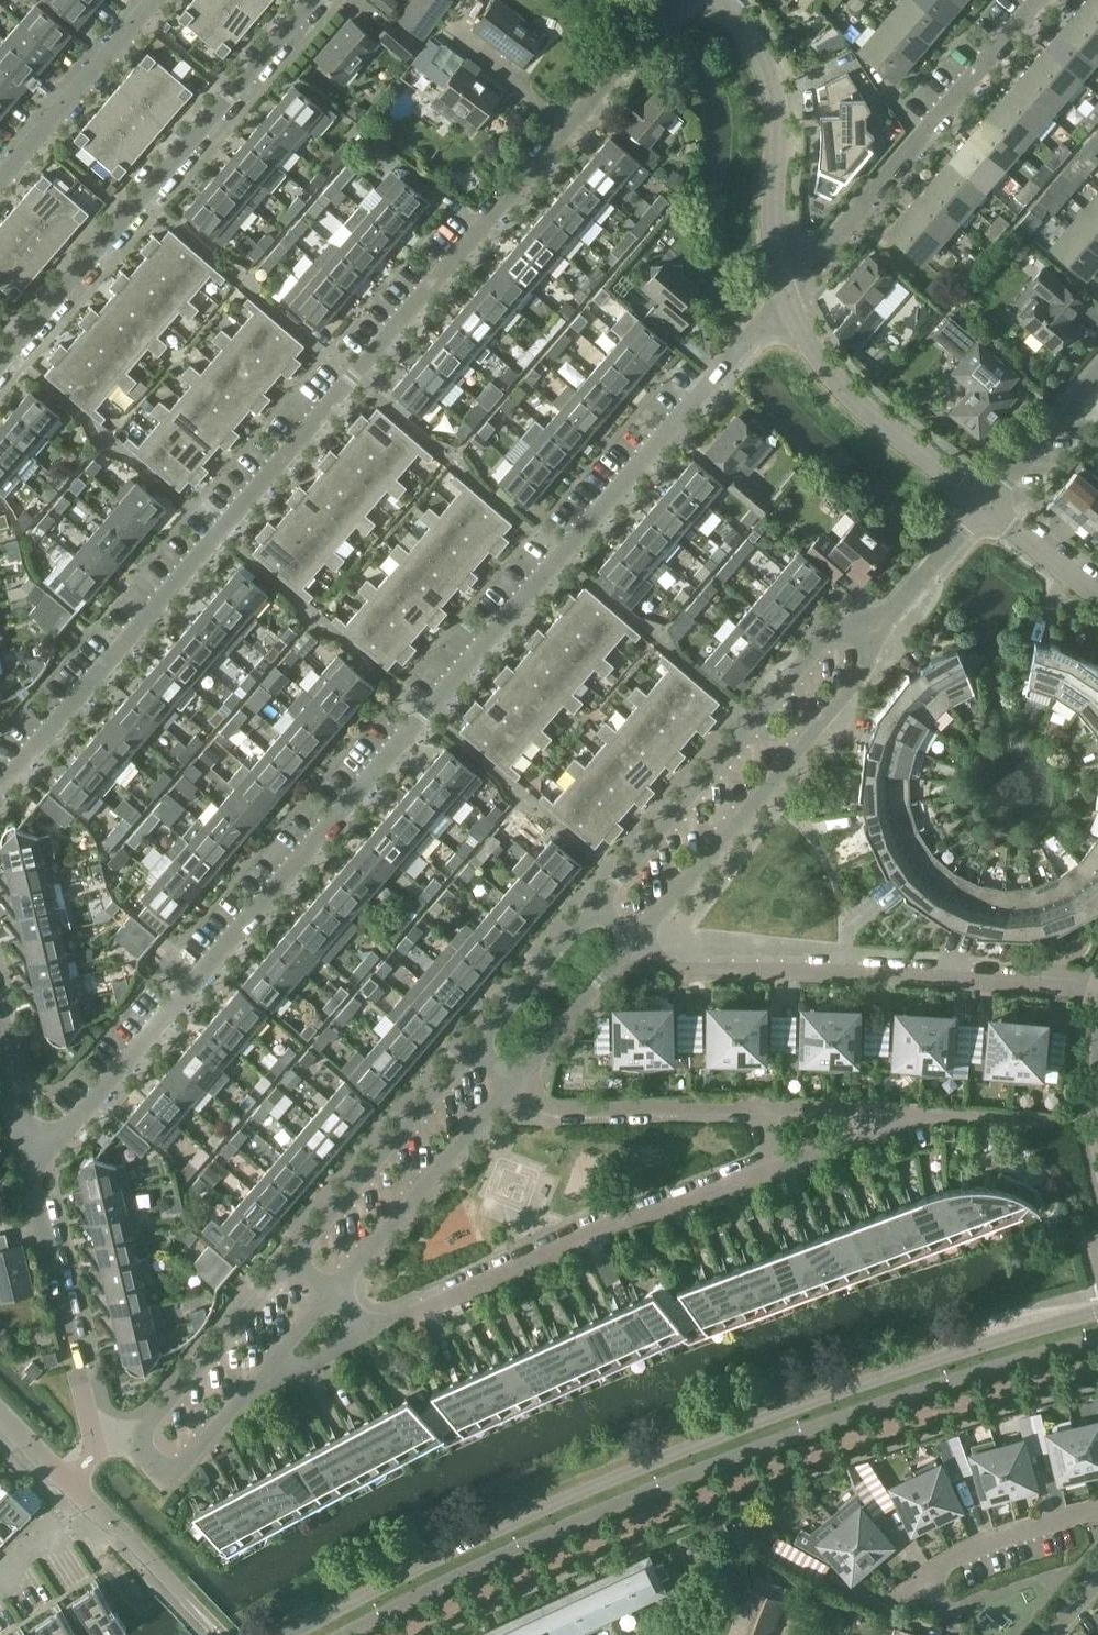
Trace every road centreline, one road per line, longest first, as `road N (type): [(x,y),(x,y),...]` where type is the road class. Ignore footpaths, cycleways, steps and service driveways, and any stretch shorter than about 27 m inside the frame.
road 1 (residential): [(26,1151),(98,1095),(788,296)]
road 2 (residential): [(0,785),(677,0)]
road 3 (tertiary): [(1097,1310),(739,1427),(500,1528),(285,1634)]
road 4 (tertiary): [(341,1634),(593,1513),(741,1454),(1097,1339)]
road 5 (residential): [(0,360),(311,0)]
road 6 (residential): [(1097,988),(689,971),(637,940)]
road 7 (residential): [(365,1327),(780,1162)]
road 8 (residential): [(885,621),(839,623),(597,907)]
road 9 (residential): [(637,940),(877,652),(885,621)]
road 10 (residential): [(788,296),(1040,0)]
road 11 (residential): [(145,1442),(96,1447),(26,1151)]
road 12 (residential): [(788,296),(773,225),(775,103),(762,56),(724,0)]
road 13 (residential): [(987,505),(854,395),(826,365),(788,296)]
road 14 (residential): [(473,1049),(290,1258)]
road 15 (residential): [(335,1291),(517,1083)]
road 16 (residential): [(767,1106),(558,1107),(517,1083)]
road 17 (residential): [(0,178),(153,0)]
road 18 (residential): [(290,1258),(145,1442)]
road 19 (residential): [(597,907),(473,1049)]
road 20 (residential): [(517,1083),(637,940)]
road 21 (residential): [(145,1442),(154,1461),(177,1466),(274,1364)]
road 22 (residential): [(930,1579),(1003,1538),(1097,1513)]
road 23 (residential): [(987,505),(1097,373)]
road 24 (residential): [(1034,1119),(878,1110)]
road 25 (residential): [(885,621),(987,505)]
road 26 (residential): [(182,1593),(76,1486)]
road 27 (residential): [(1097,596),(987,505)]

